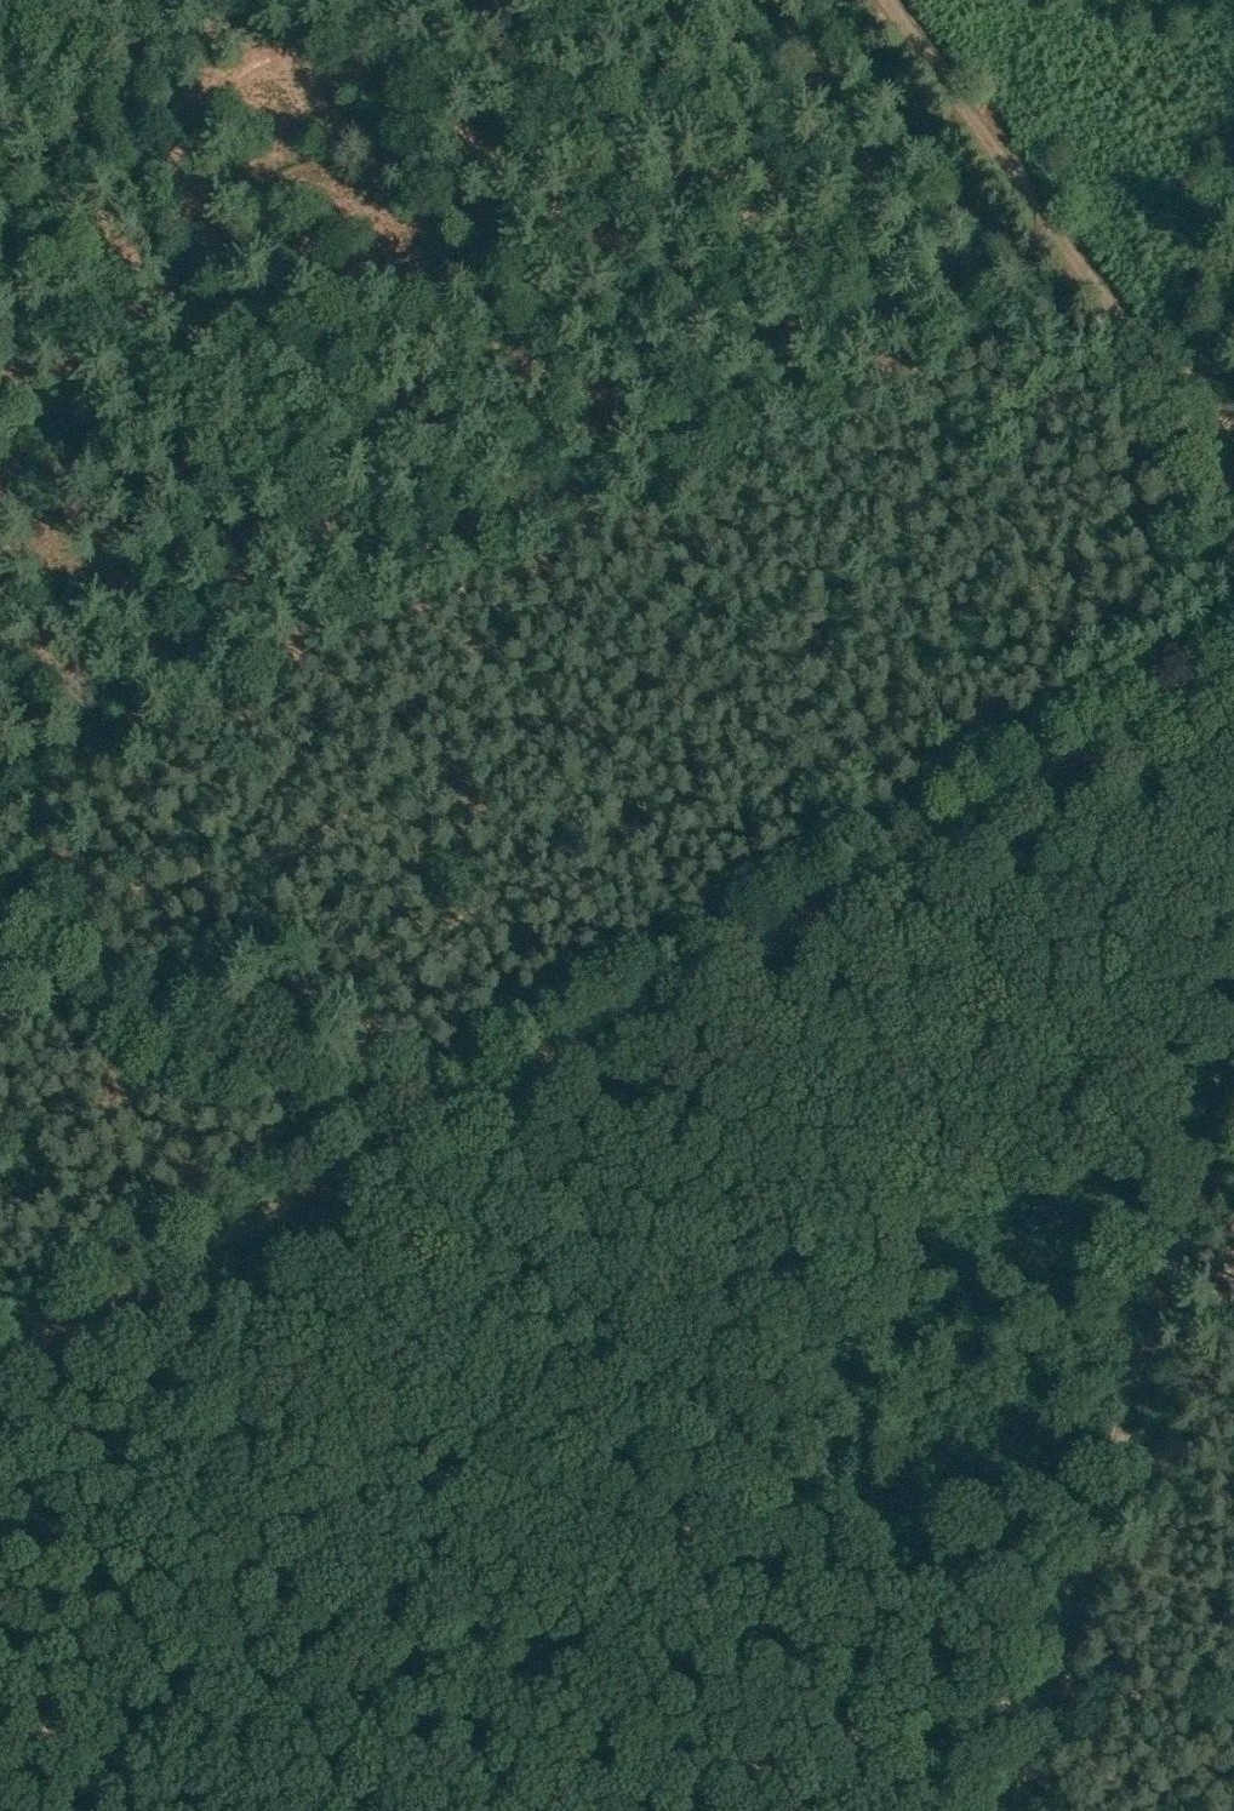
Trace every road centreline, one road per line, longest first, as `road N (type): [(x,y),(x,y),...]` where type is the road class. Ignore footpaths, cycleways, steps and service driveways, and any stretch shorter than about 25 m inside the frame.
road 1 (track): [(0,1366),(1233,675)]
road 2 (track): [(0,758),(90,700),(487,534),(1058,233)]
road 3 (track): [(1002,1810),(1233,915)]
road 4 (track): [(1233,1691),(1030,1700),(867,1732),(714,1779),(401,1810)]
road 5 (track): [(0,337),(737,0)]
road 6 (track): [(1233,476),(889,0)]
road 7 (track): [(404,1142),(0,947)]

